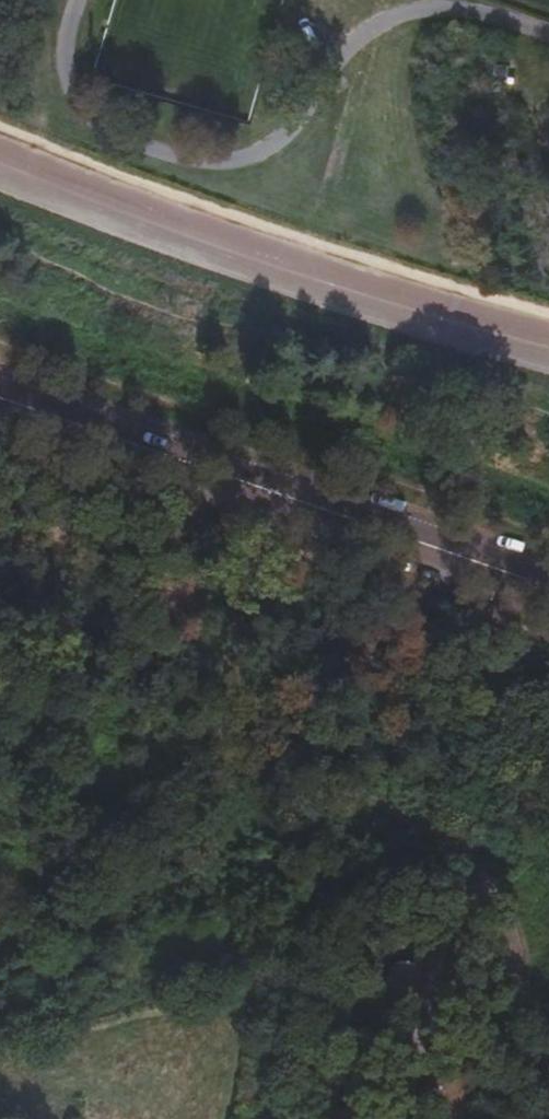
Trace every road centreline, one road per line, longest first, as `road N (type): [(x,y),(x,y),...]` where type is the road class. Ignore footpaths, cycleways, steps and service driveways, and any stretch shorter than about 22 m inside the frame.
road 1 (track): [(285,500),(242,619),(237,663),(256,716),(494,885),(532,956),(519,1006),(431,1035),(403,1118)]
road 2 (secondary): [(0,401),(548,591)]

